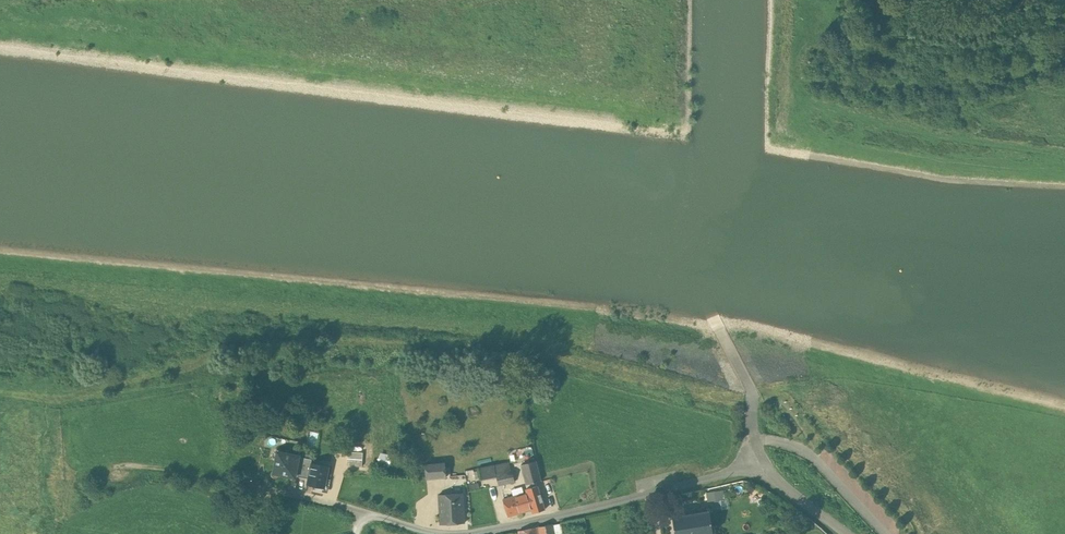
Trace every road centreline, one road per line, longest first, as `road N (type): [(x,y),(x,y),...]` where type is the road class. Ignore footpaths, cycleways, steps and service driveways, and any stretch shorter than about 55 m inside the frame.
road 1 (residential): [(116,473),(147,467),(319,498),(423,531),(468,533),(762,464)]
road 2 (unclassified): [(762,464),(754,443),(755,399),(708,308)]

